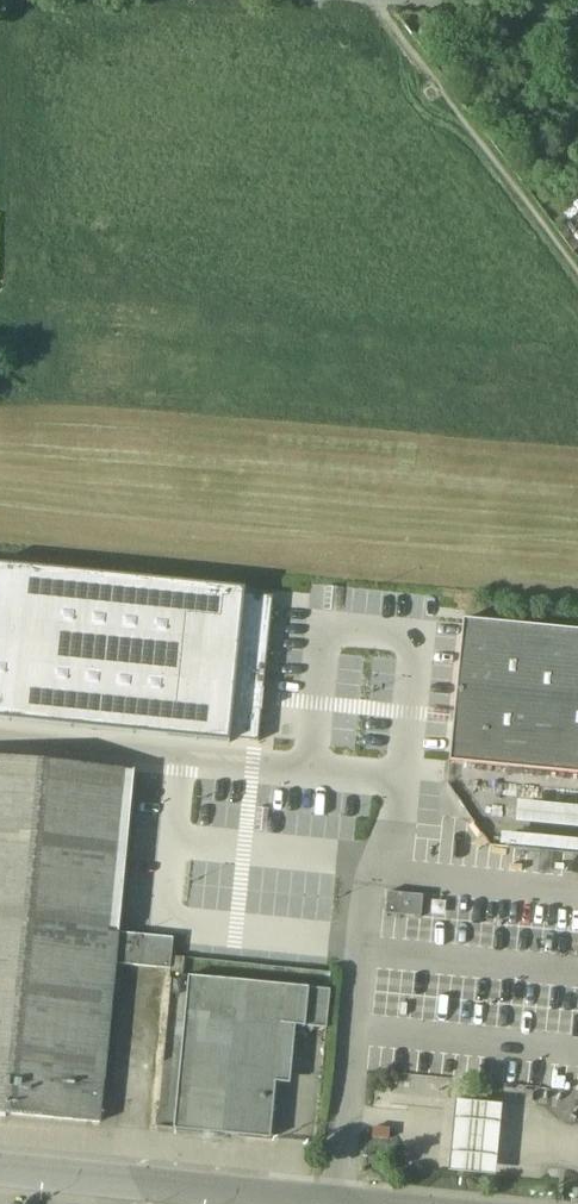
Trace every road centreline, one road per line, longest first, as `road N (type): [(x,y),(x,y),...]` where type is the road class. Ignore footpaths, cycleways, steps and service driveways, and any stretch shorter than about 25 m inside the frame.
road 1 (track): [(378,0),(577,277)]
road 2 (tertiary): [(0,1171),(326,1203)]

